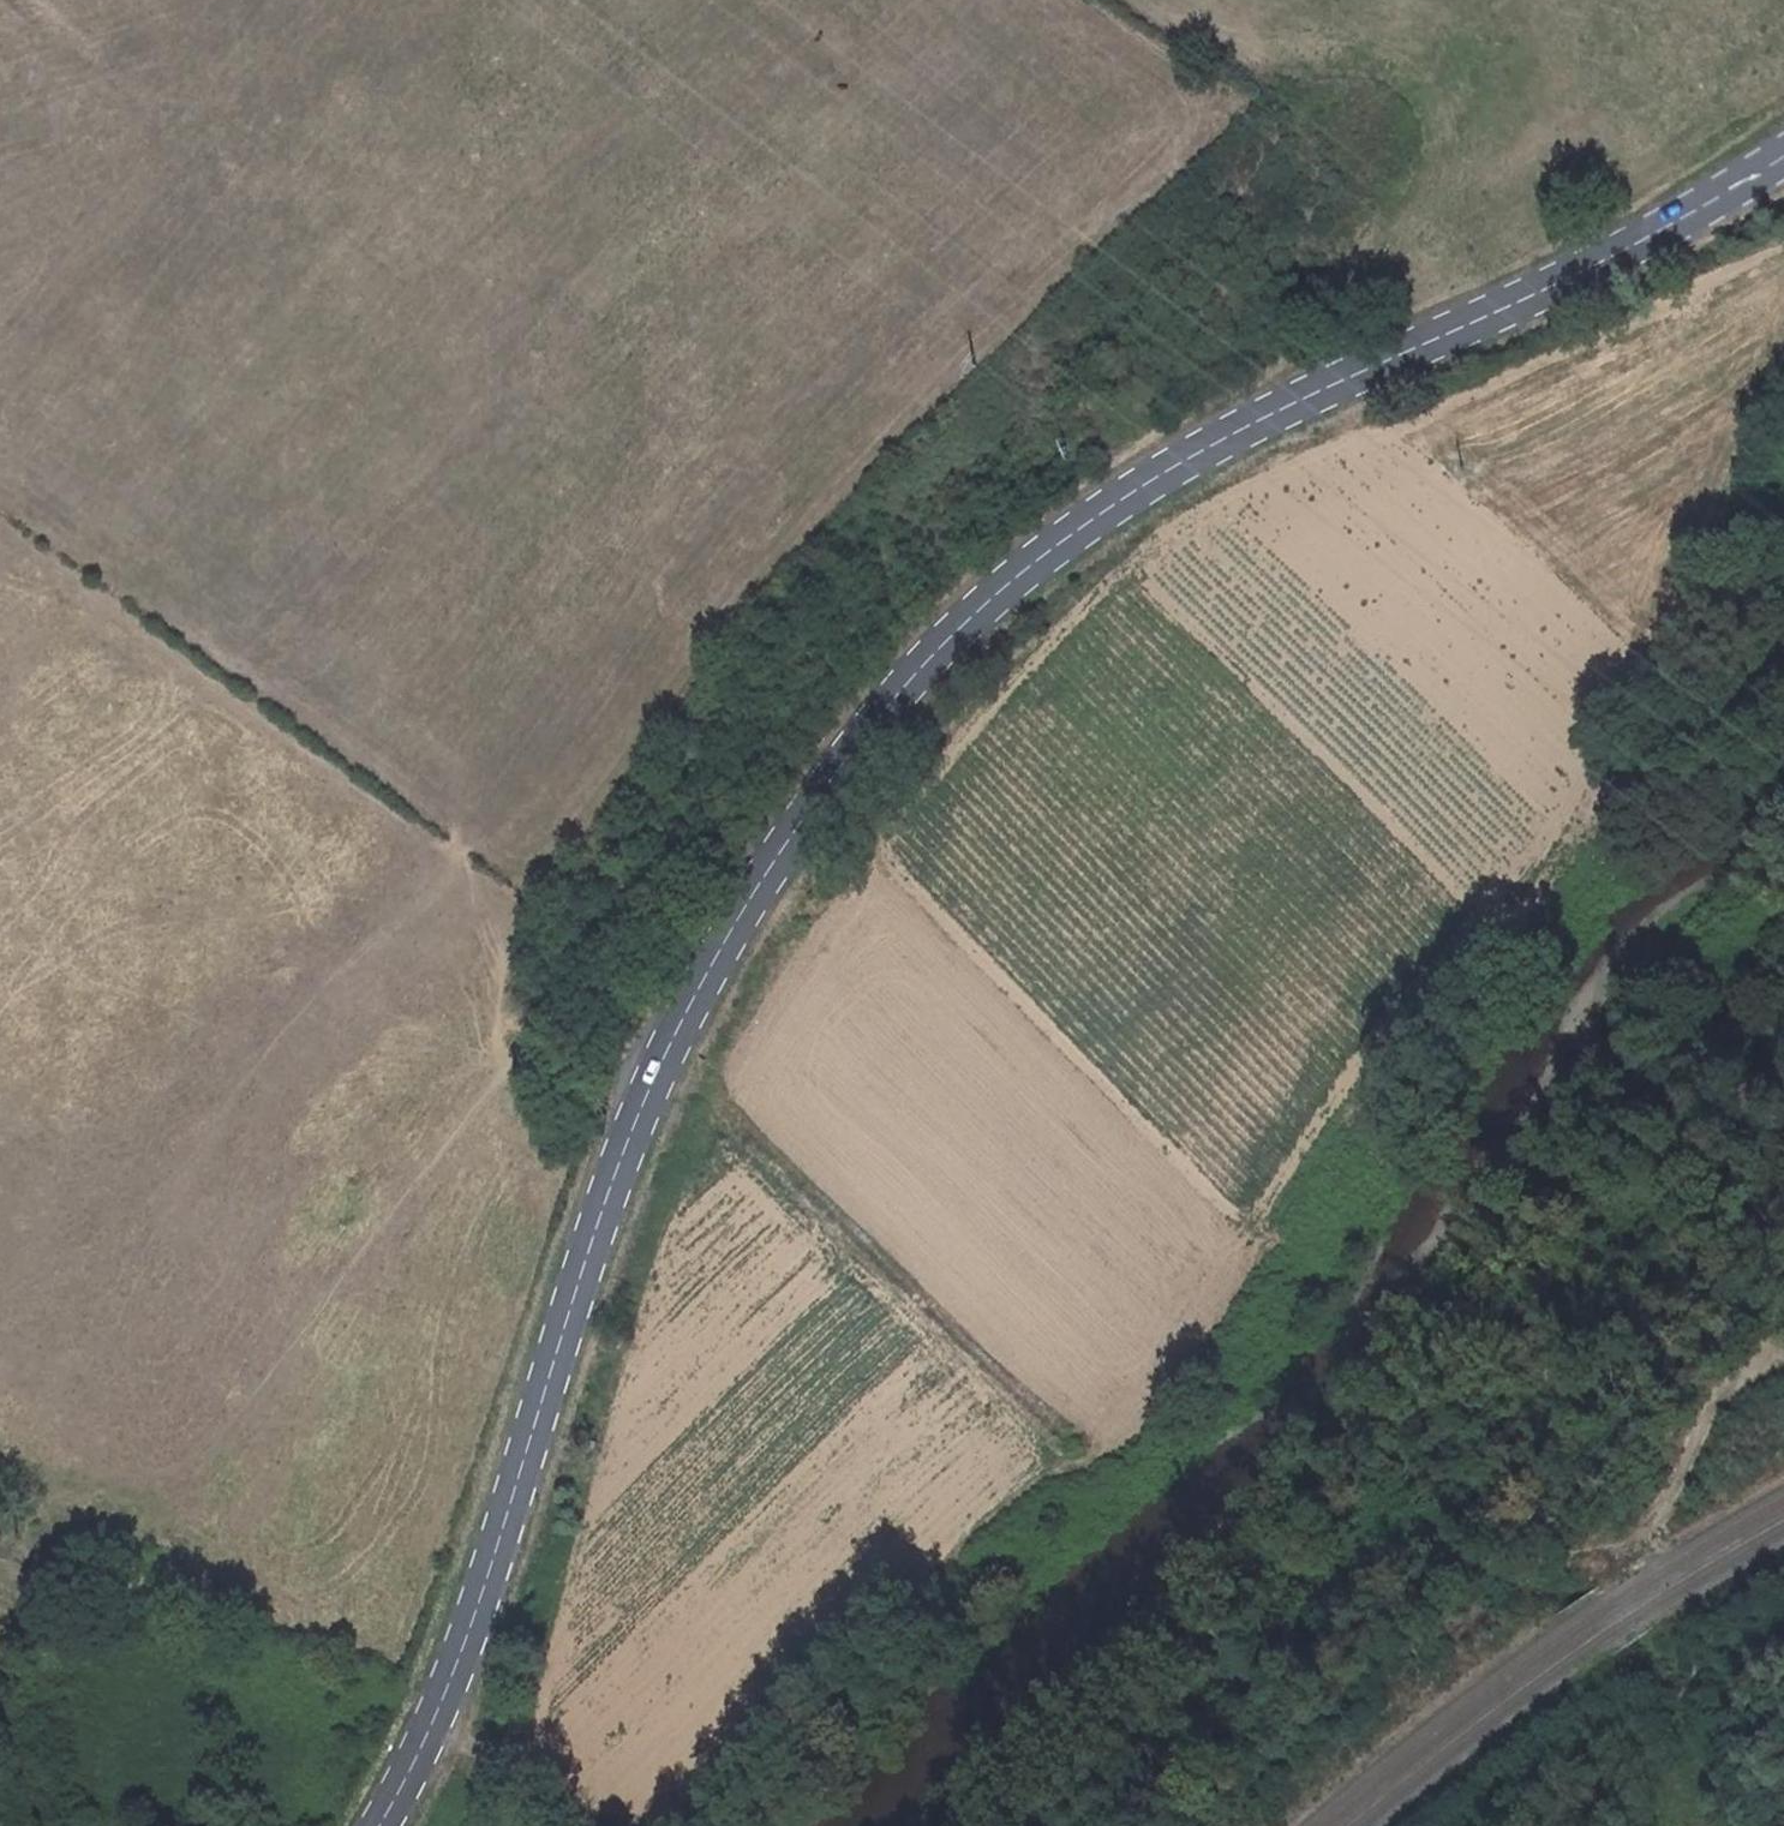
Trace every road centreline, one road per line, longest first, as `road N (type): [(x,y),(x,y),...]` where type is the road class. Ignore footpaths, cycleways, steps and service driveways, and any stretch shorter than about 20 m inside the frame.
road 1 (primary): [(1783,153),(1635,243),(1230,433),(1098,511),(1003,586),(906,678),(751,888),(657,1072),(455,1670),(380,1825)]
road 2 (track): [(1783,1361),(1762,1367),(1708,1413),(1676,1493),(1622,1540),(1580,1552)]

